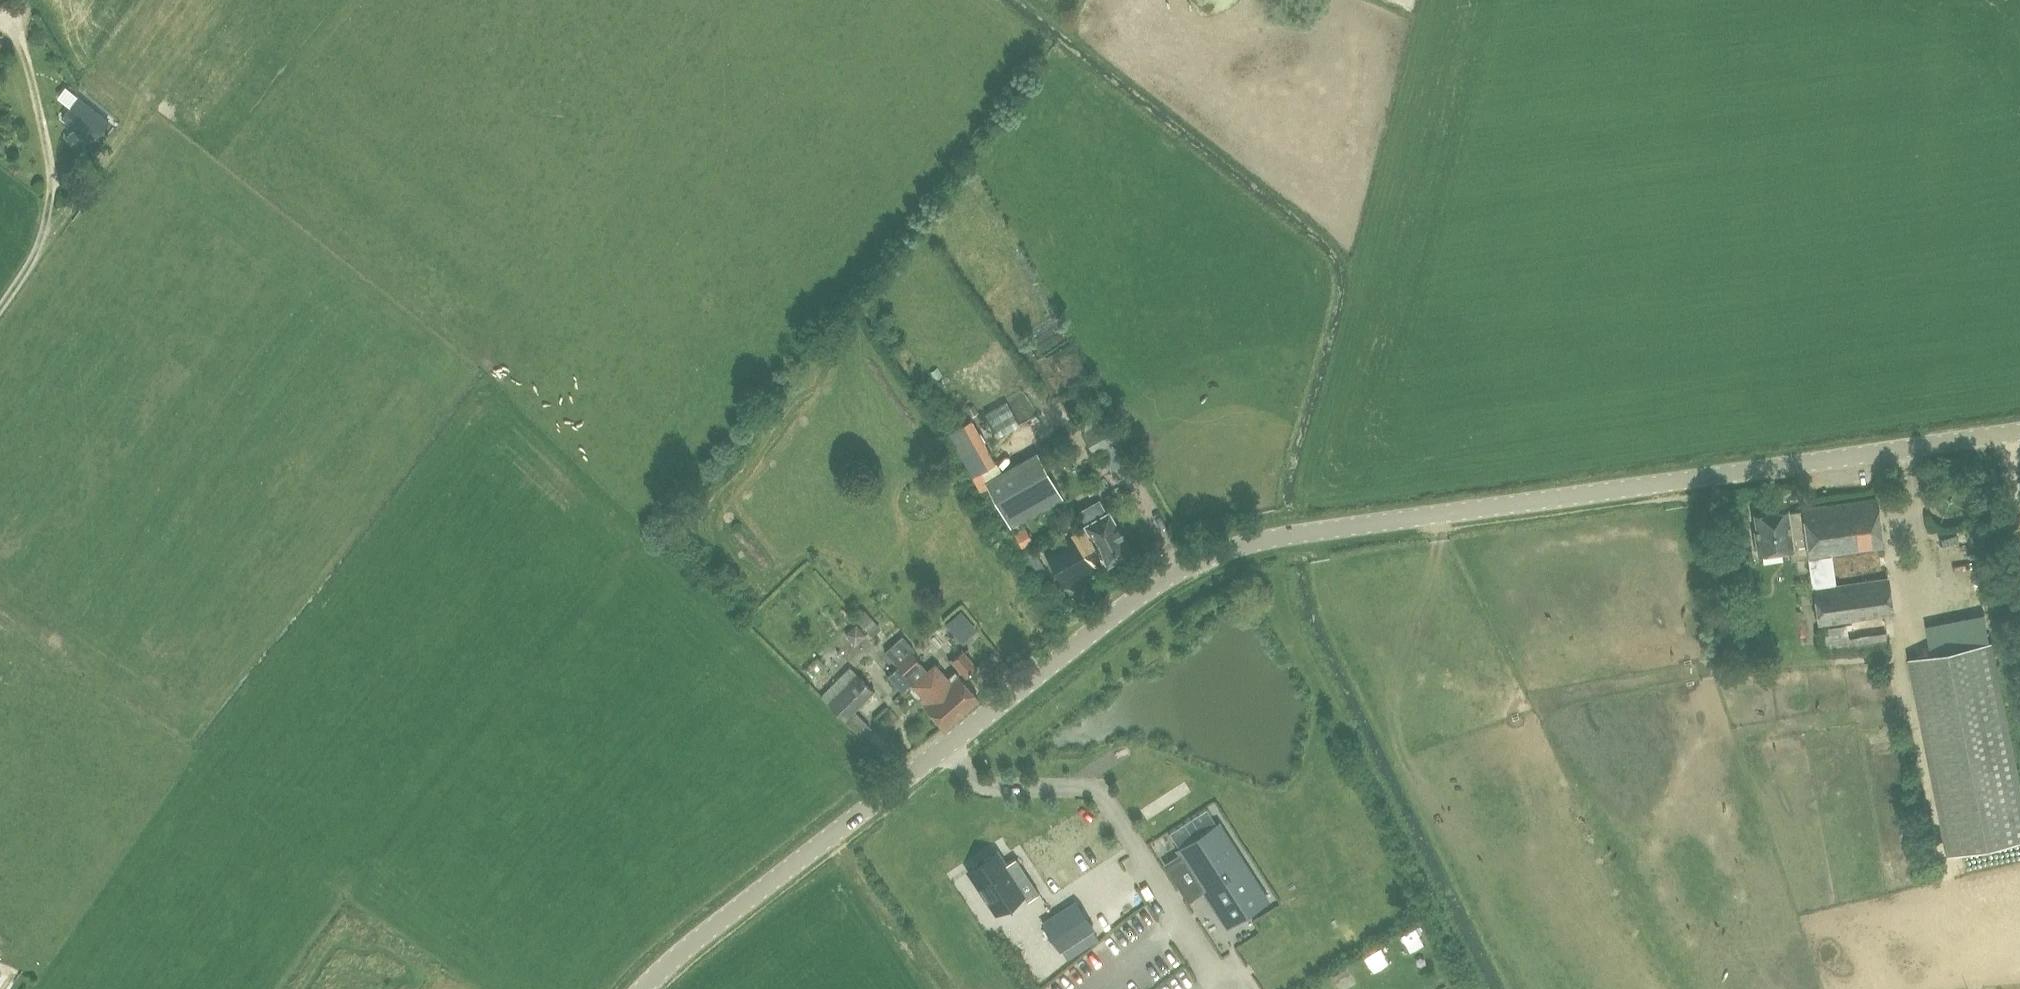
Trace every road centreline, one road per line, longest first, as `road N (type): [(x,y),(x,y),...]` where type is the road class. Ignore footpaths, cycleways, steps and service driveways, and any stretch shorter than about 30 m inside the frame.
road 1 (tertiary): [(649,988),(692,942),(1149,590),(1211,554),(1271,535),(2019,430)]
road 2 (track): [(0,304),(42,238),(52,182),(13,25)]

